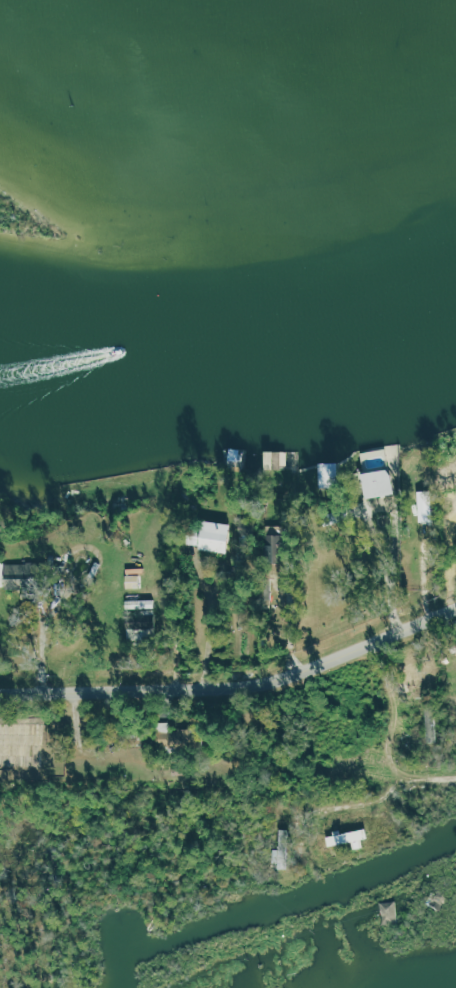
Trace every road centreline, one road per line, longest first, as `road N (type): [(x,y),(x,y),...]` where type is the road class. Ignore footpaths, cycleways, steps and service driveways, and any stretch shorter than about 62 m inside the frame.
road 1 (residential): [(0,696),(273,682),(455,616)]

